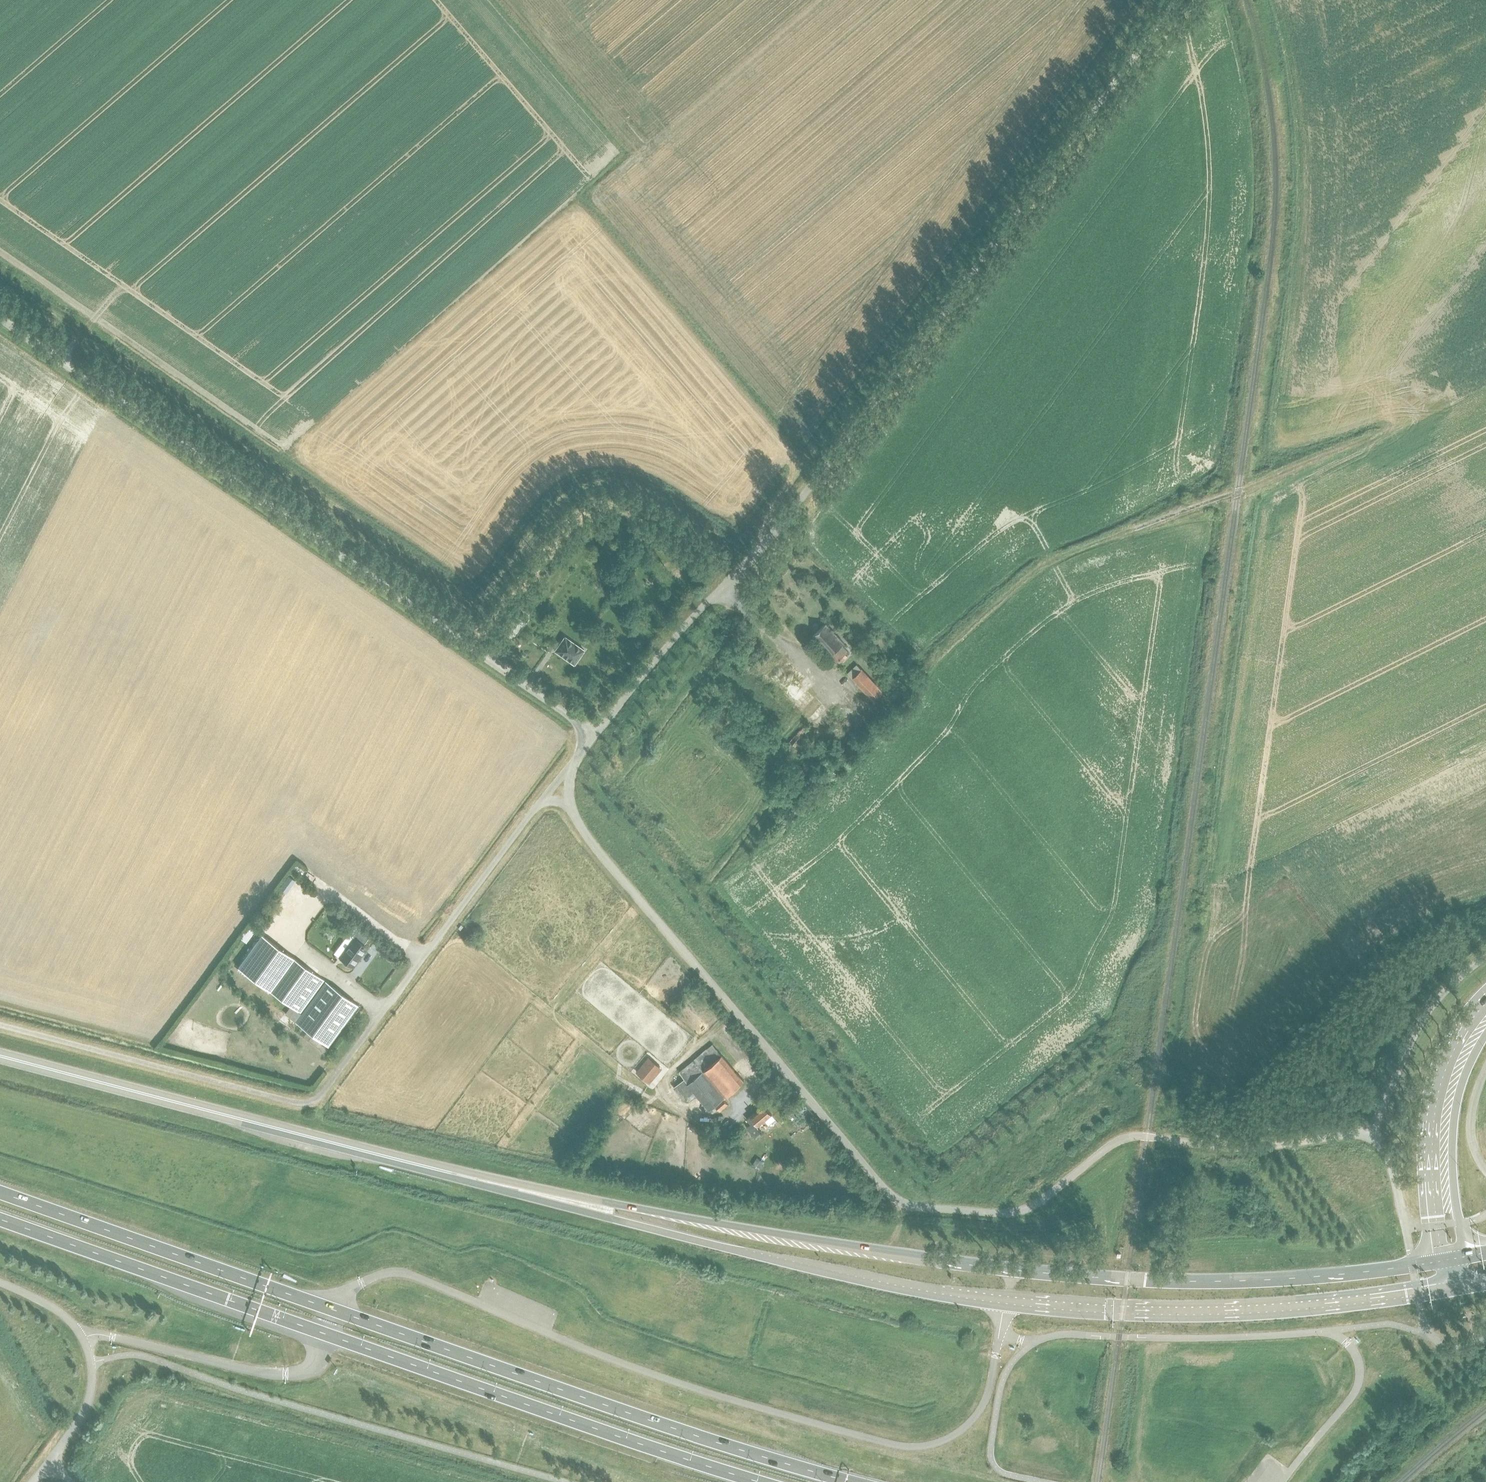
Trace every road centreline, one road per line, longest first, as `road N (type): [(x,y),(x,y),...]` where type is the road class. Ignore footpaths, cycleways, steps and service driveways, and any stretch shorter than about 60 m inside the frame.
road 1 (unclassified): [(1368,1133),(1218,1147),(1134,1136),(1021,1210),(1000,1215),(896,1204),(867,1180),(569,810)]
road 2 (trunk): [(464,1177),(752,1254),(1006,1303),(1192,1315),(1399,1298)]
road 3 (trunk): [(1394,1268),(1189,1281),(1045,1273),(850,1248),(464,1177)]
road 4 (unclassified): [(590,734),(825,468),(1170,0)]
road 5 (trunk): [(852,1481),(653,1421),(0,1192)]
road 6 (trunk): [(0,1219),(759,1481)]
road 7 (unclassified): [(590,734),(0,321)]
road 8 (unclassified): [(0,1027),(313,1103),(541,801)]
road 9 (track): [(1387,429),(1045,564),(876,710),(849,705)]
road 10 (trunk): [(0,1055),(464,1177)]
road 11 (unclassified): [(33,1481),(90,1398),(92,1364),(76,1324),(46,1300),(0,1283)]
road 12 (primary): [(1485,1003),(1458,1042),(1437,1098),(1437,1225)]
road 13 (unclassified): [(1485,953),(1422,1009),(1368,1133)]
road 14 (primary): [(1458,1223),(1455,1114),(1485,1034)]

